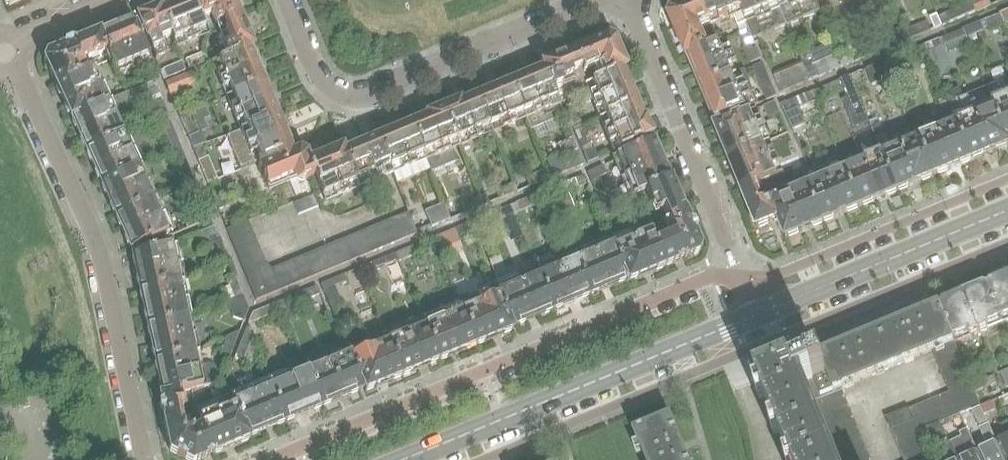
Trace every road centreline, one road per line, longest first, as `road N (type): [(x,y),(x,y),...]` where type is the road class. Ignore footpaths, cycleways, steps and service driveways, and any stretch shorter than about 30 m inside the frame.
road 1 (residential): [(738,266),(265,459)]
road 2 (residential): [(142,459),(91,231),(21,80),(0,55)]
road 3 (residential): [(285,0),(313,72),(351,99),(607,0)]
road 4 (secondary): [(406,459),(759,313)]
road 5 (residential): [(631,0),(738,266)]
road 6 (secondary): [(759,313),(1007,211)]

